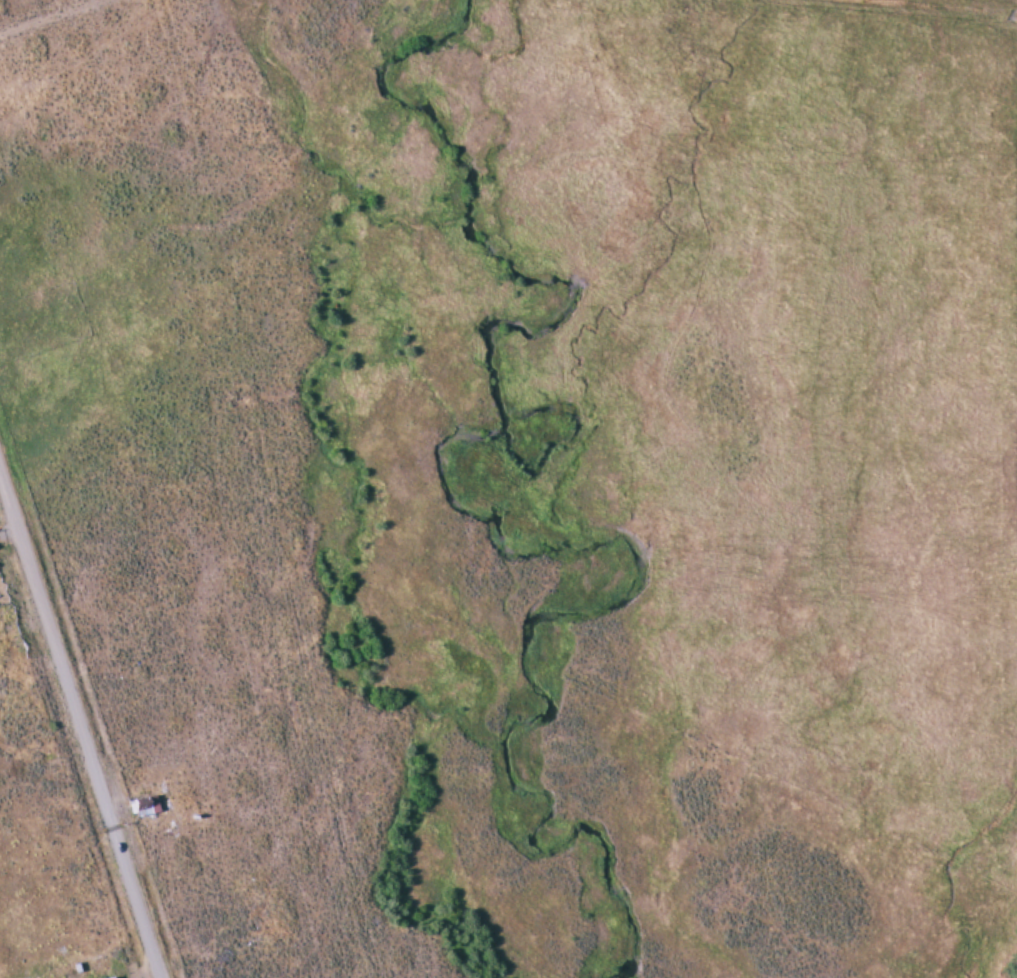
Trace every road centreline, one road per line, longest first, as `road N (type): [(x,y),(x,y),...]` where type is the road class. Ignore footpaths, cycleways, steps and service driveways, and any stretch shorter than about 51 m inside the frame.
road 1 (tertiary): [(0,478),(159,977)]

